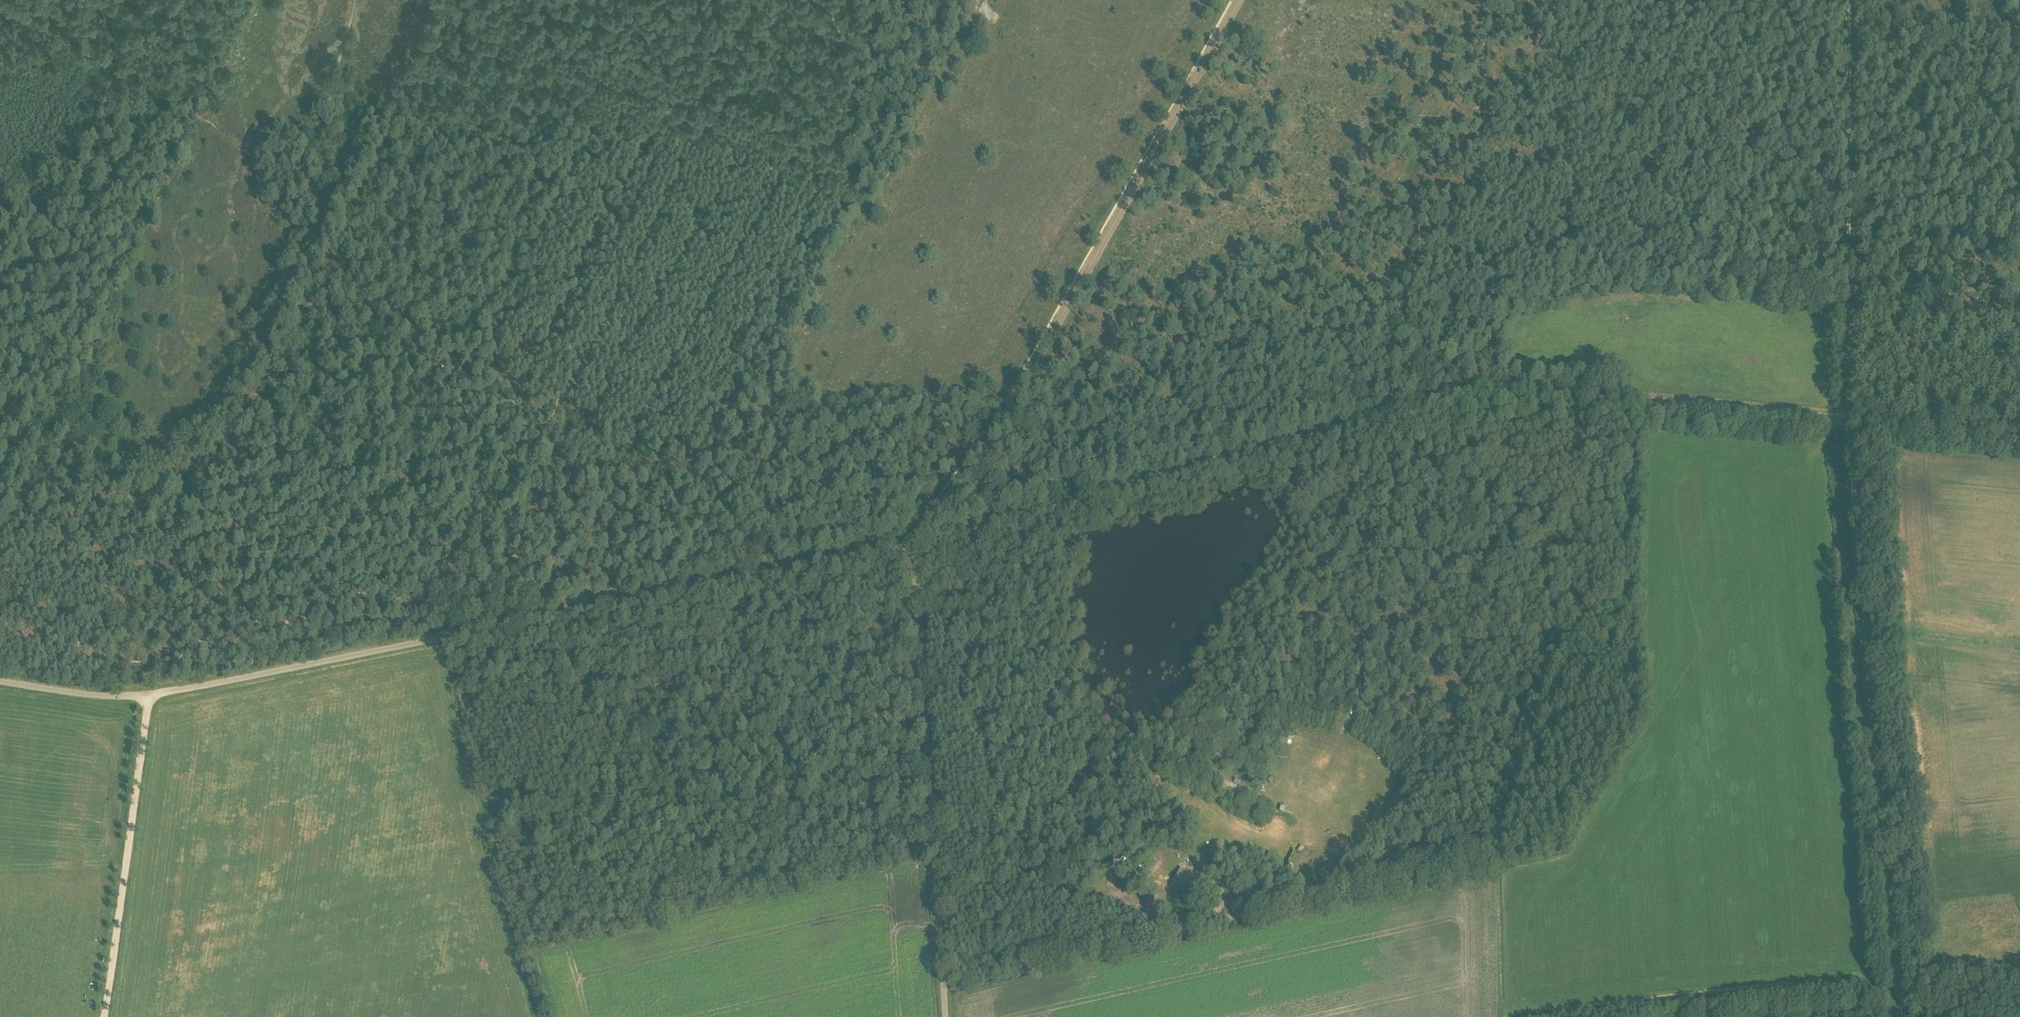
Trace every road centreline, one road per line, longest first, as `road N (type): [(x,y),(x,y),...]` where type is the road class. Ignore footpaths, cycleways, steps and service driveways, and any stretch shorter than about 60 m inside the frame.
road 1 (unclassified): [(0,682),(82,694),(153,693),(913,542)]
road 2 (track): [(1848,422),(1491,391),(1011,521)]
road 3 (track): [(922,535),(1027,380),(1240,0)]
road 4 (track): [(1900,1016),(1848,422)]
road 5 (unclassified): [(946,1016),(913,542)]
road 6 (track): [(1848,422),(1848,0)]
road 7 (track): [(2019,437),(1848,422)]

